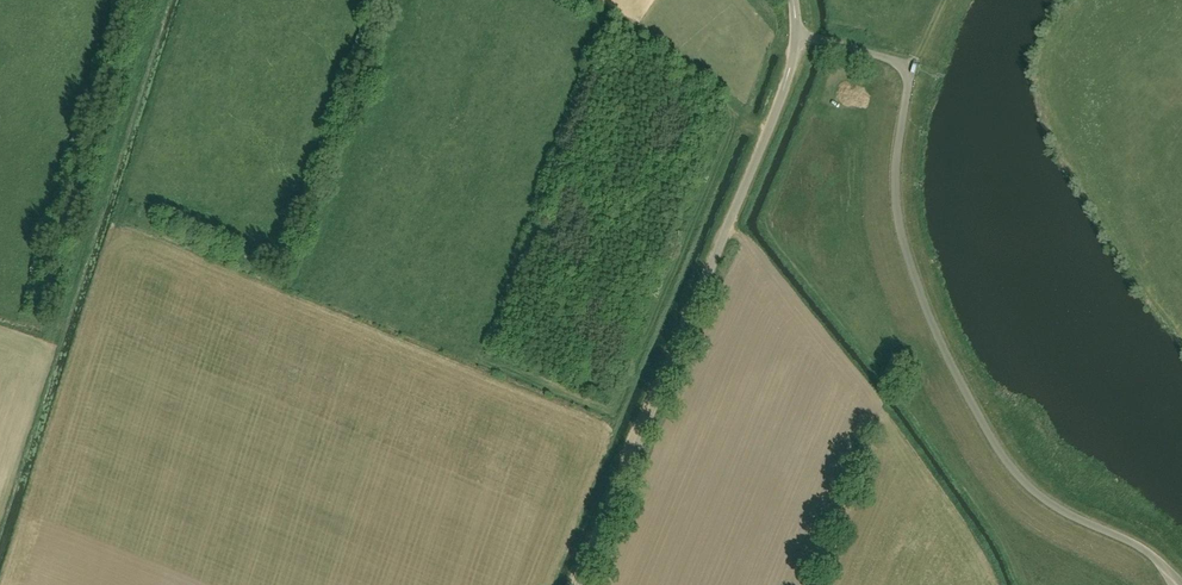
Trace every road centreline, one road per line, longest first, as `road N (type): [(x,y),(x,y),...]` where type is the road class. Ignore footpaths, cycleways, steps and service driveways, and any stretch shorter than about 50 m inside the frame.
road 1 (unclassified): [(1181,584),(1140,547),(1030,487),(970,400),(900,229),(896,170),(909,66),(796,36)]
road 2 (unclassified): [(578,584),(783,94),(796,36)]

